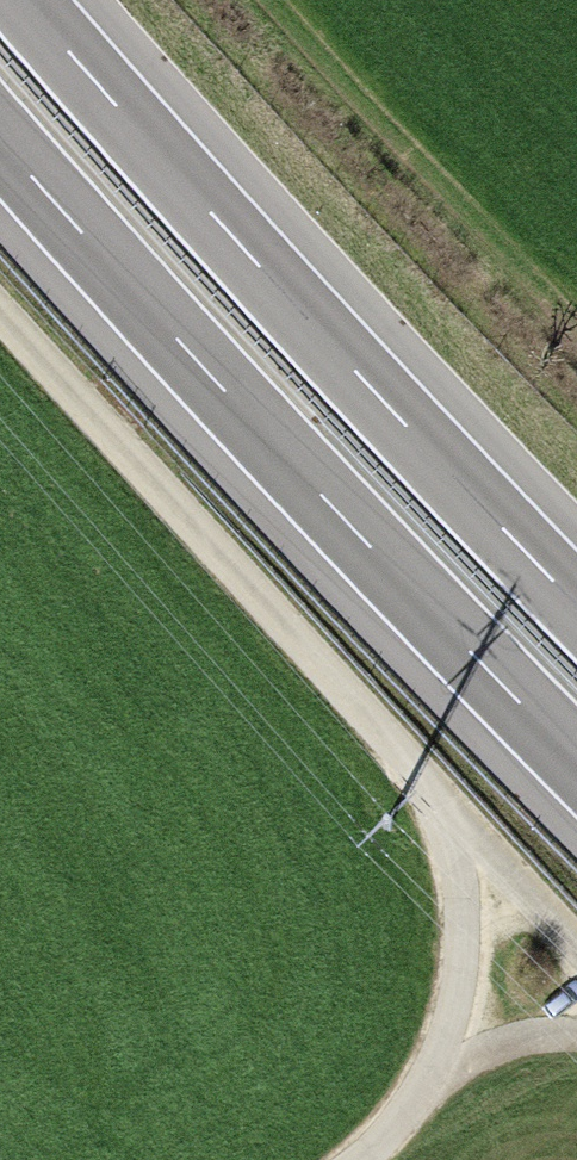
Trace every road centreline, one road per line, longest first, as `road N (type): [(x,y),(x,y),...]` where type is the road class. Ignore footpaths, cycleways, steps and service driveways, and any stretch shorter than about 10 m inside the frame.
road 1 (track): [(576,968),(0,327)]
road 2 (motorway): [(0,138),(576,758)]
road 3 (motorway): [(576,607),(21,0)]
road 4 (track): [(555,947),(375,1159)]

